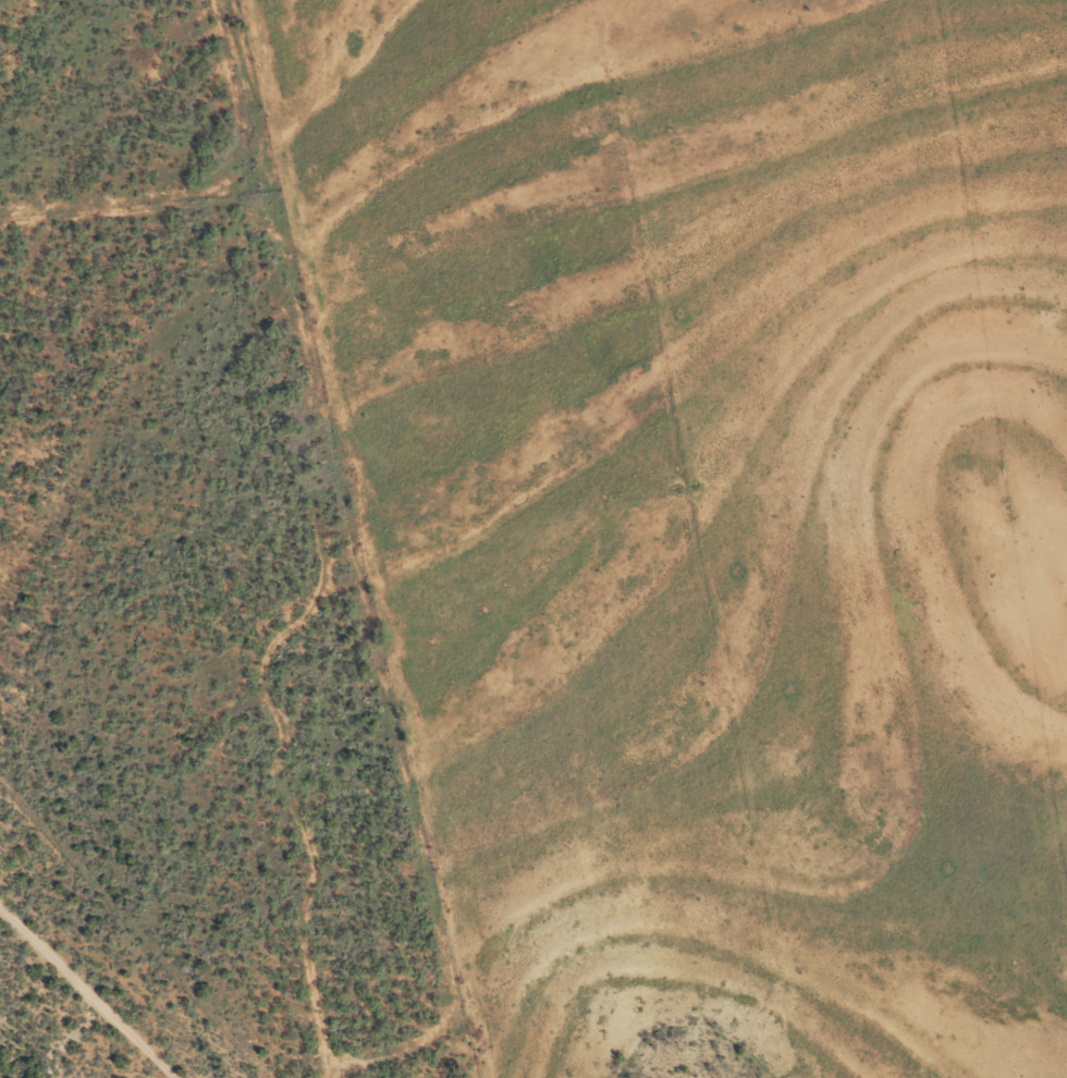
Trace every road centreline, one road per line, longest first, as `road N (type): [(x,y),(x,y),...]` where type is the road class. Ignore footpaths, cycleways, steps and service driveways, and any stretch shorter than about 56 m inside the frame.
road 1 (residential): [(172,1077),(0,921)]

